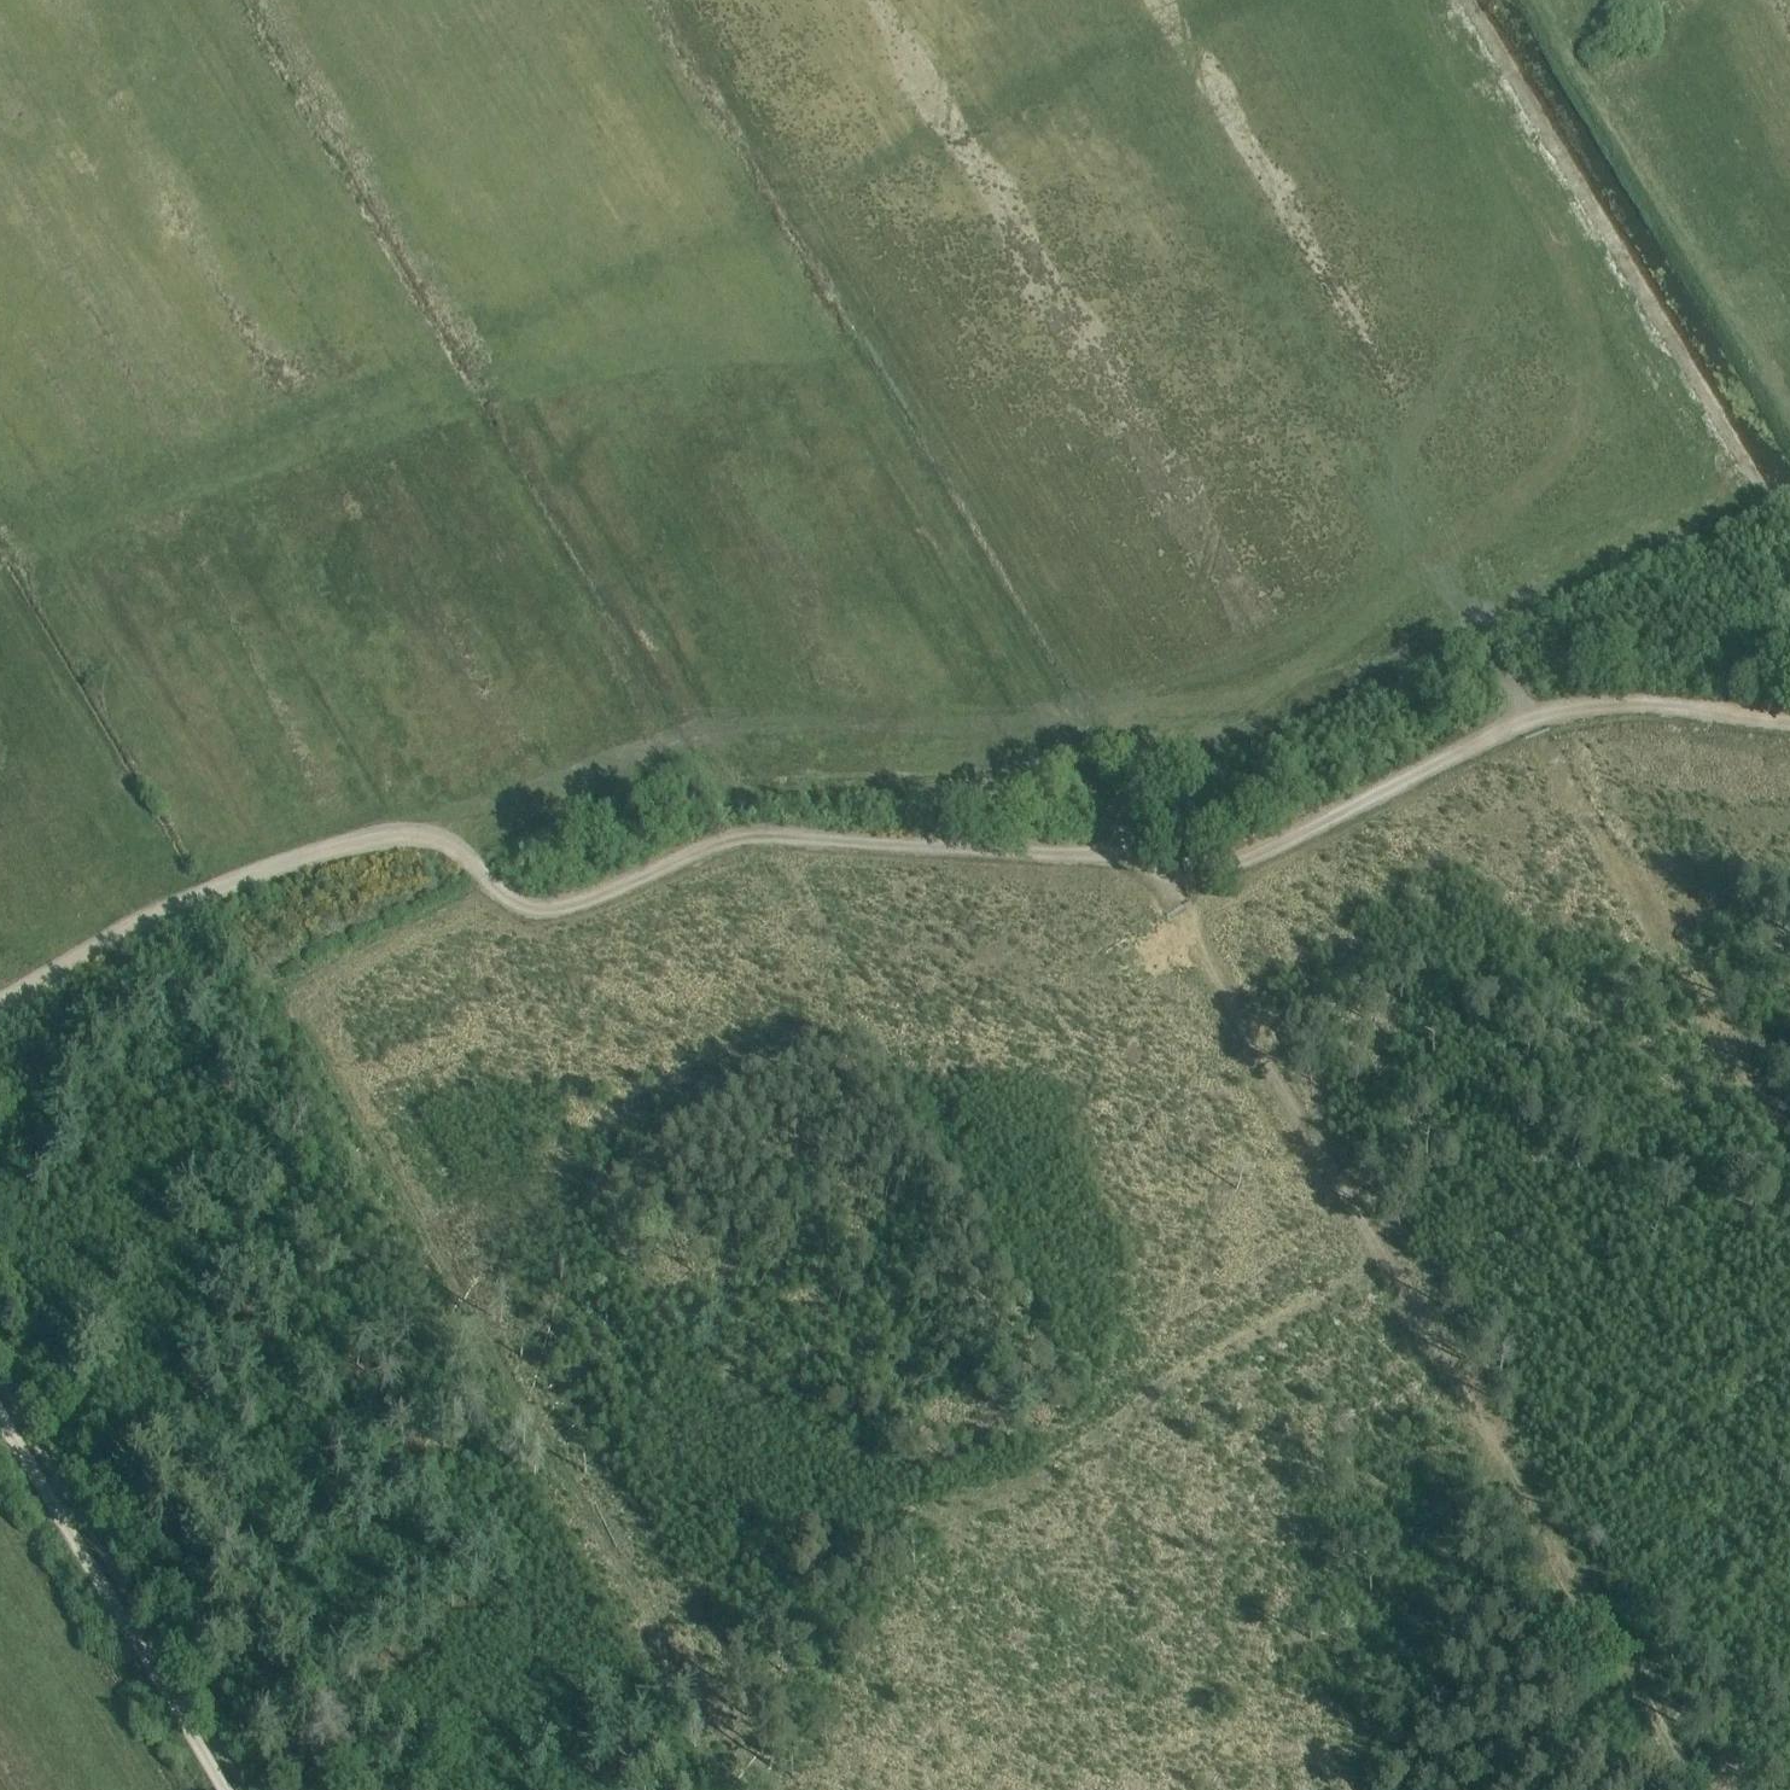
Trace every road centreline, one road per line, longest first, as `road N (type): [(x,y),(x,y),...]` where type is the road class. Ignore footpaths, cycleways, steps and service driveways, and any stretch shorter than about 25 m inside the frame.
road 1 (track): [(1698,1789),(1160,883),(1127,856),(743,836),(566,909),(540,912),(502,895),(446,839),(415,832),(211,892),(0,1007)]
road 2 (track): [(1160,883),(1519,720),(1657,701),(1789,717)]
road 3 (track): [(245,1789),(0,1385)]

